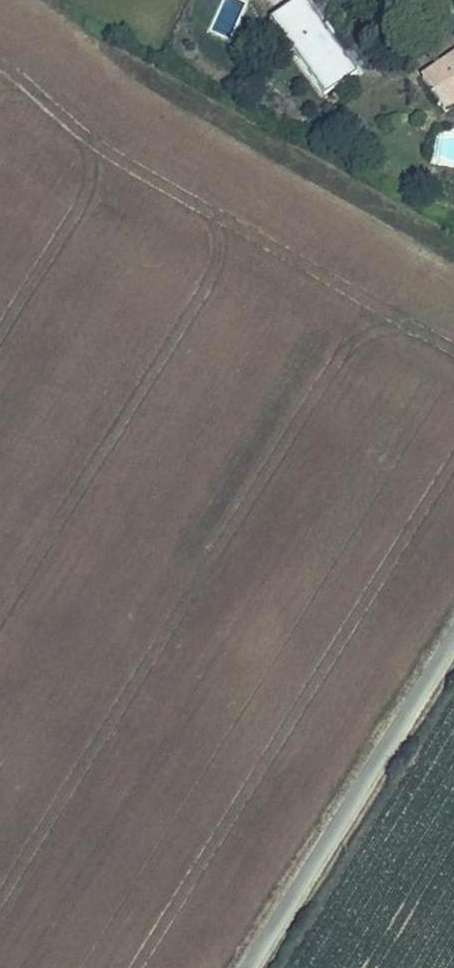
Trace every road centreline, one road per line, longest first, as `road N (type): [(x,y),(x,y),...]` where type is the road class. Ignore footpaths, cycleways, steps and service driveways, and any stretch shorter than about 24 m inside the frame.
road 1 (tertiary): [(252,967),(453,646)]

